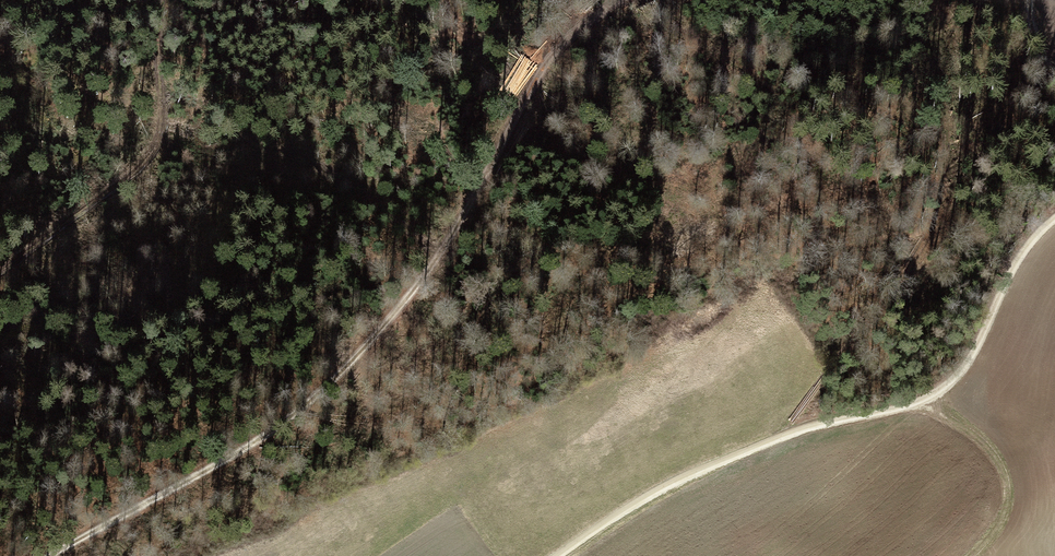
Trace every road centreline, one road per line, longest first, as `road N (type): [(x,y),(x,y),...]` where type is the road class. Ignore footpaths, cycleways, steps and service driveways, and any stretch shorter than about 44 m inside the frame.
road 1 (track): [(610,0),(550,57),(510,115),(467,215),(390,321),(283,425),(49,555)]
road 2 (track): [(1054,219),(1014,272),(984,344),(947,382),(671,484),(561,555)]
road 3 (track): [(778,439),(914,275),(942,211),(940,72),(947,32),(966,0)]
road 4 (track): [(0,268),(106,207),(157,147),(157,34),(170,0)]
road 5 (track): [(971,555),(991,540),(1011,503),(1010,468),(928,390)]

